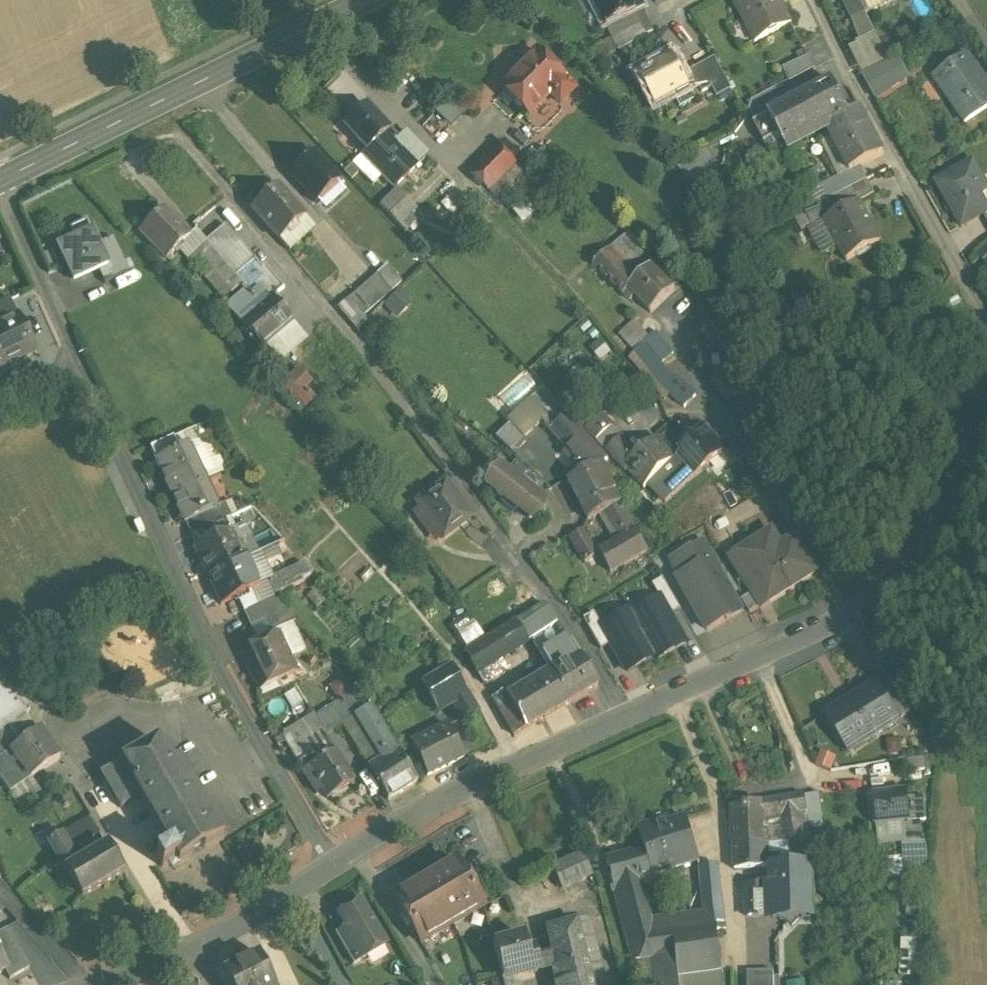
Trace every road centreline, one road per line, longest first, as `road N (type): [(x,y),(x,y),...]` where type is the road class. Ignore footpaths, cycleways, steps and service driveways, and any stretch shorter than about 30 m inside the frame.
road 1 (residential): [(158,106),(388,372),(634,713)]
road 2 (residential): [(81,367),(211,653),(338,867)]
road 3 (residential): [(986,449),(939,543),(909,573),(859,609),(634,713)]
road 4 (residential): [(815,0),(986,323)]
road 5 (residential): [(634,713),(395,829),(338,867)]
road 6 (secondary): [(372,0),(158,106)]
road 7 (residential): [(0,184),(81,367)]
road 8 (secondary): [(158,106),(0,181)]
road 9 (track): [(532,909),(596,896),(618,984)]
road 10 (residential): [(338,867),(211,948)]
road 11 (residential): [(0,889),(87,984)]

